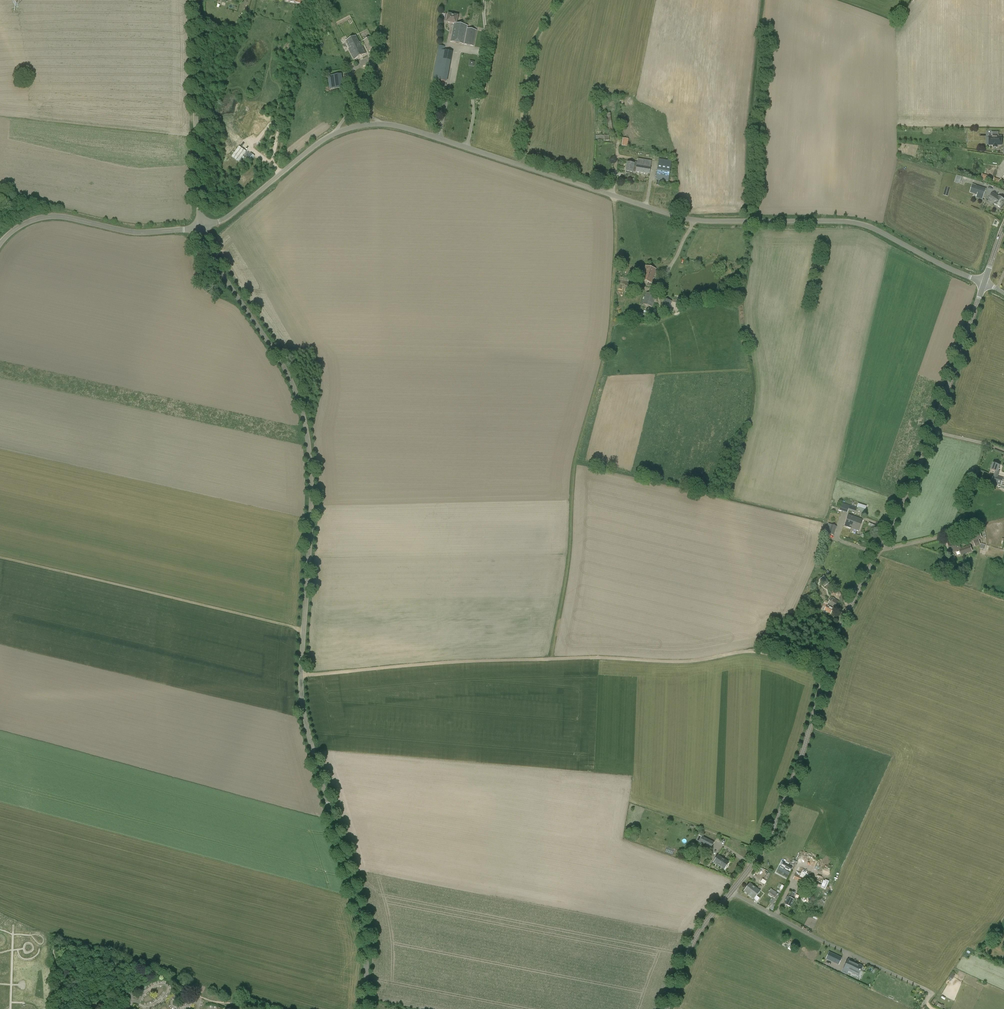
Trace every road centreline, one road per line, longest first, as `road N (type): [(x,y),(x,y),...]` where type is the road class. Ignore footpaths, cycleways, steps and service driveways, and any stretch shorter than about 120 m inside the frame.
road 1 (unclassified): [(984,284),(864,225),(687,220),(374,123),(328,136),(223,220),(201,227)]
road 2 (unclassified): [(364,1008),(361,925),(302,702),(312,480),(304,413),(201,227)]
road 3 (unclassified): [(731,892),(782,807),(837,633),(919,467),(984,284)]
road 4 (track): [(552,660),(576,465),(611,319),(614,196)]
road 5 (track): [(303,630),(0,558)]
road 6 (track): [(824,672),(752,651),(693,663),(552,660)]
road 7 (track): [(552,660),(301,676)]
road 8 (unclassified): [(925,1002),(931,993),(731,892)]
road 9 (unclassified): [(201,227),(194,0)]
road 10 (unclassified): [(0,244),(41,218),(139,232),(201,227)]
road 11 (unclassified): [(666,1008),(685,956),(731,892)]

